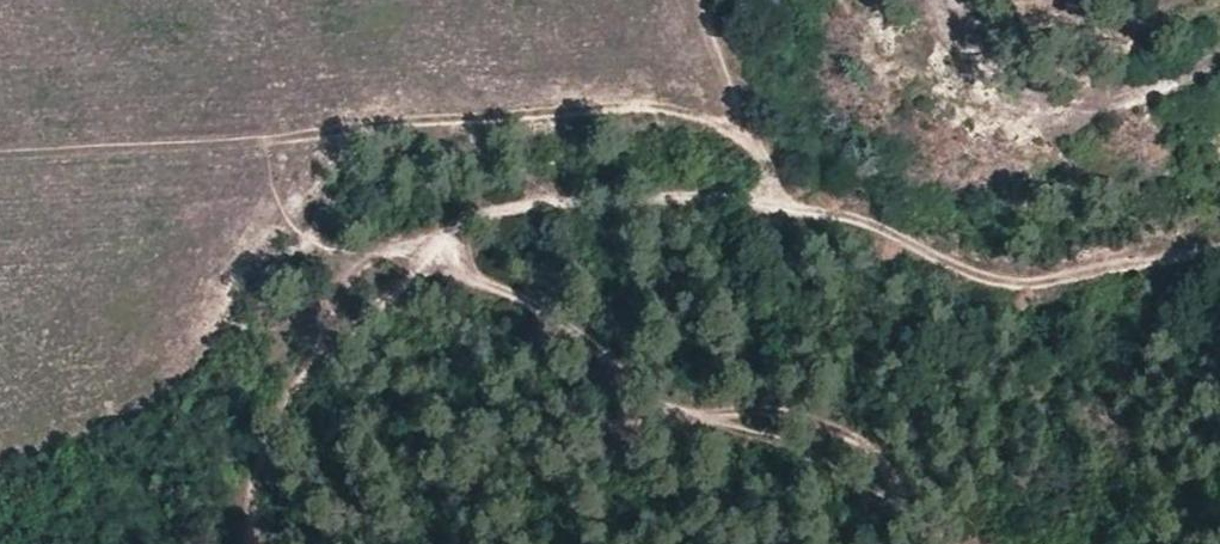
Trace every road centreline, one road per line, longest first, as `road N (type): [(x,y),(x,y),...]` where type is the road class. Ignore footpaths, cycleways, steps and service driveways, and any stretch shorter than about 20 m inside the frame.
road 1 (track): [(0,157),(730,123),(788,209),(868,223),(983,279),(1038,290),(1146,255),(1219,247)]
road 2 (track): [(262,543),(251,482),(297,386),(437,243),(512,204),(698,191),(788,209)]
road 3 (track): [(422,259),(556,315),(640,390),(814,454),(950,543)]

